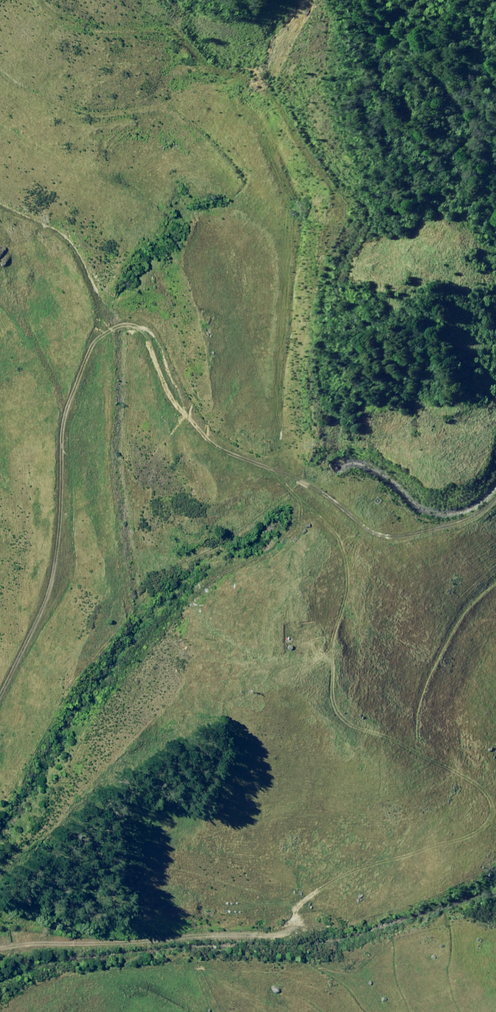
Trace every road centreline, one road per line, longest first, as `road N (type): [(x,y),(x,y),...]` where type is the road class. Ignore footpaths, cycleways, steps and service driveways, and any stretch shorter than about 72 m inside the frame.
road 1 (track): [(96,330),(124,317),(146,328),(208,442),(298,476),(364,532),(404,534),(463,519),(495,491)]
road 2 (track): [(0,687),(44,595),(58,420),(96,330)]

